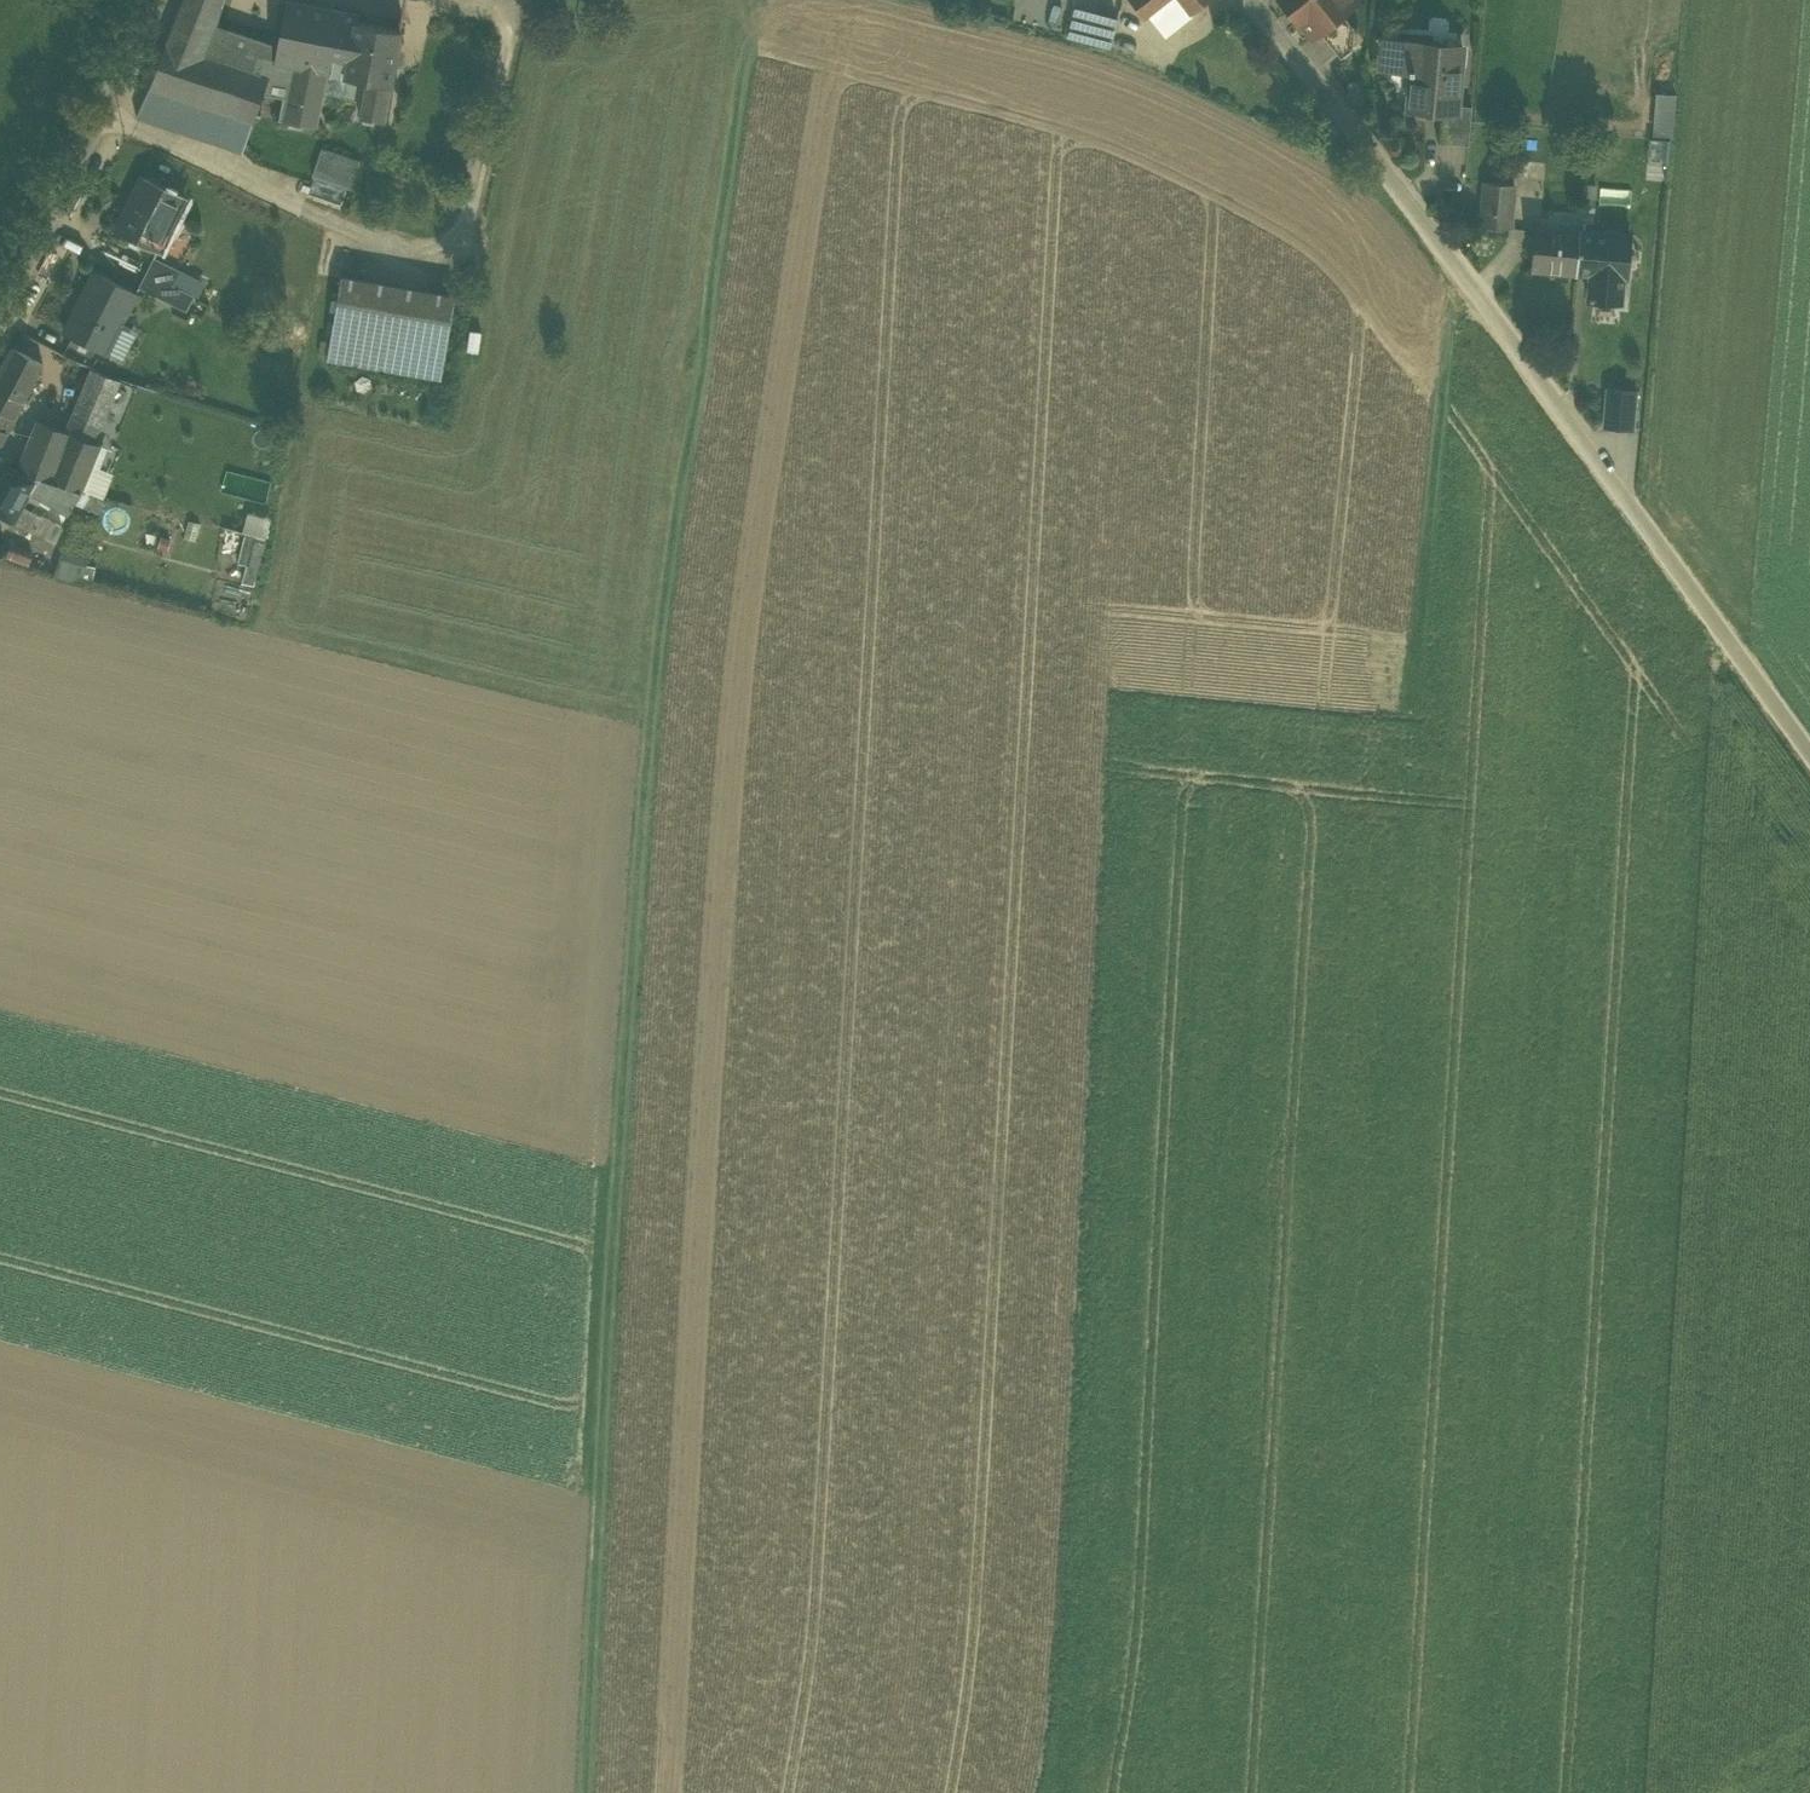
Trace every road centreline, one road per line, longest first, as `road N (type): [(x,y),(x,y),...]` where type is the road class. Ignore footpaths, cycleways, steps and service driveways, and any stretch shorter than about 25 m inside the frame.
road 1 (track): [(587,1792),(653,731),(753,0)]
road 2 (residential): [(1809,750),(1348,119),(1252,0)]
road 3 (residential): [(0,337),(115,114),(161,0)]

